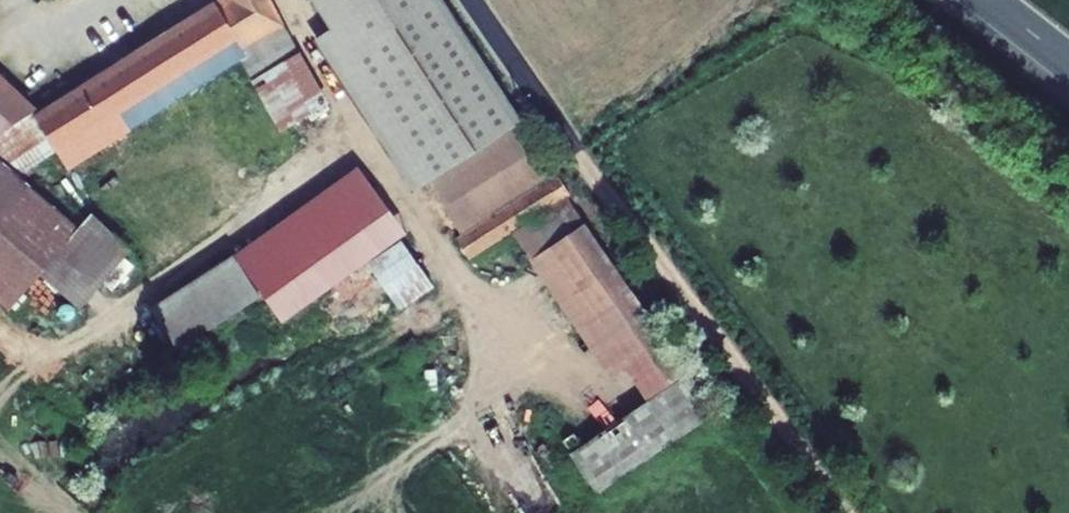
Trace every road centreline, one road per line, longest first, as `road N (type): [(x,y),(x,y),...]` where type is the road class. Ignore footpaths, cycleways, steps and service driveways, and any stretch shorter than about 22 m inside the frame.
road 1 (residential): [(468,0),(843,512)]

